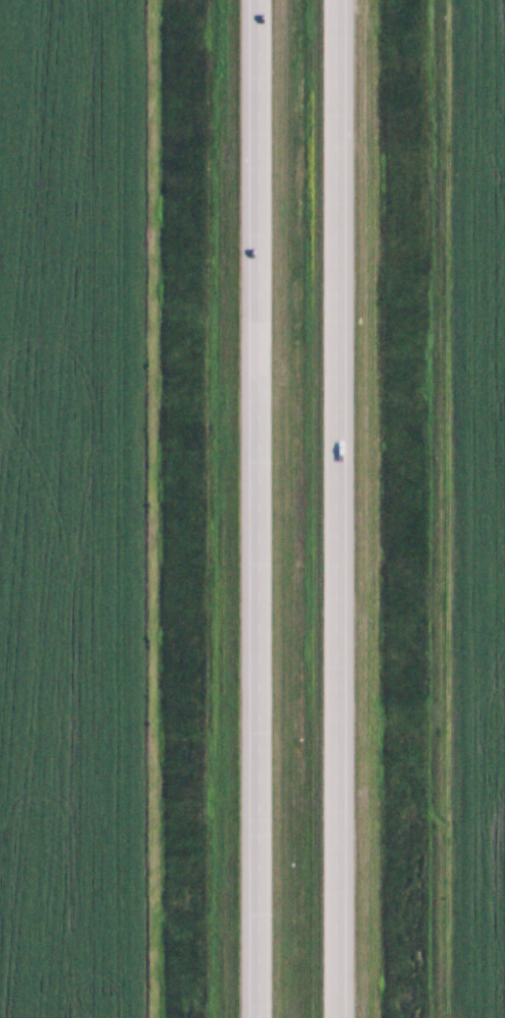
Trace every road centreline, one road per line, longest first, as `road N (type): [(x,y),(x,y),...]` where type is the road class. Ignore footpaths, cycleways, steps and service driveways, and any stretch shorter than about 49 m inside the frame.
road 1 (motorway): [(329,1017),(339,0)]
road 2 (motorway): [(257,0),(260,1017)]

